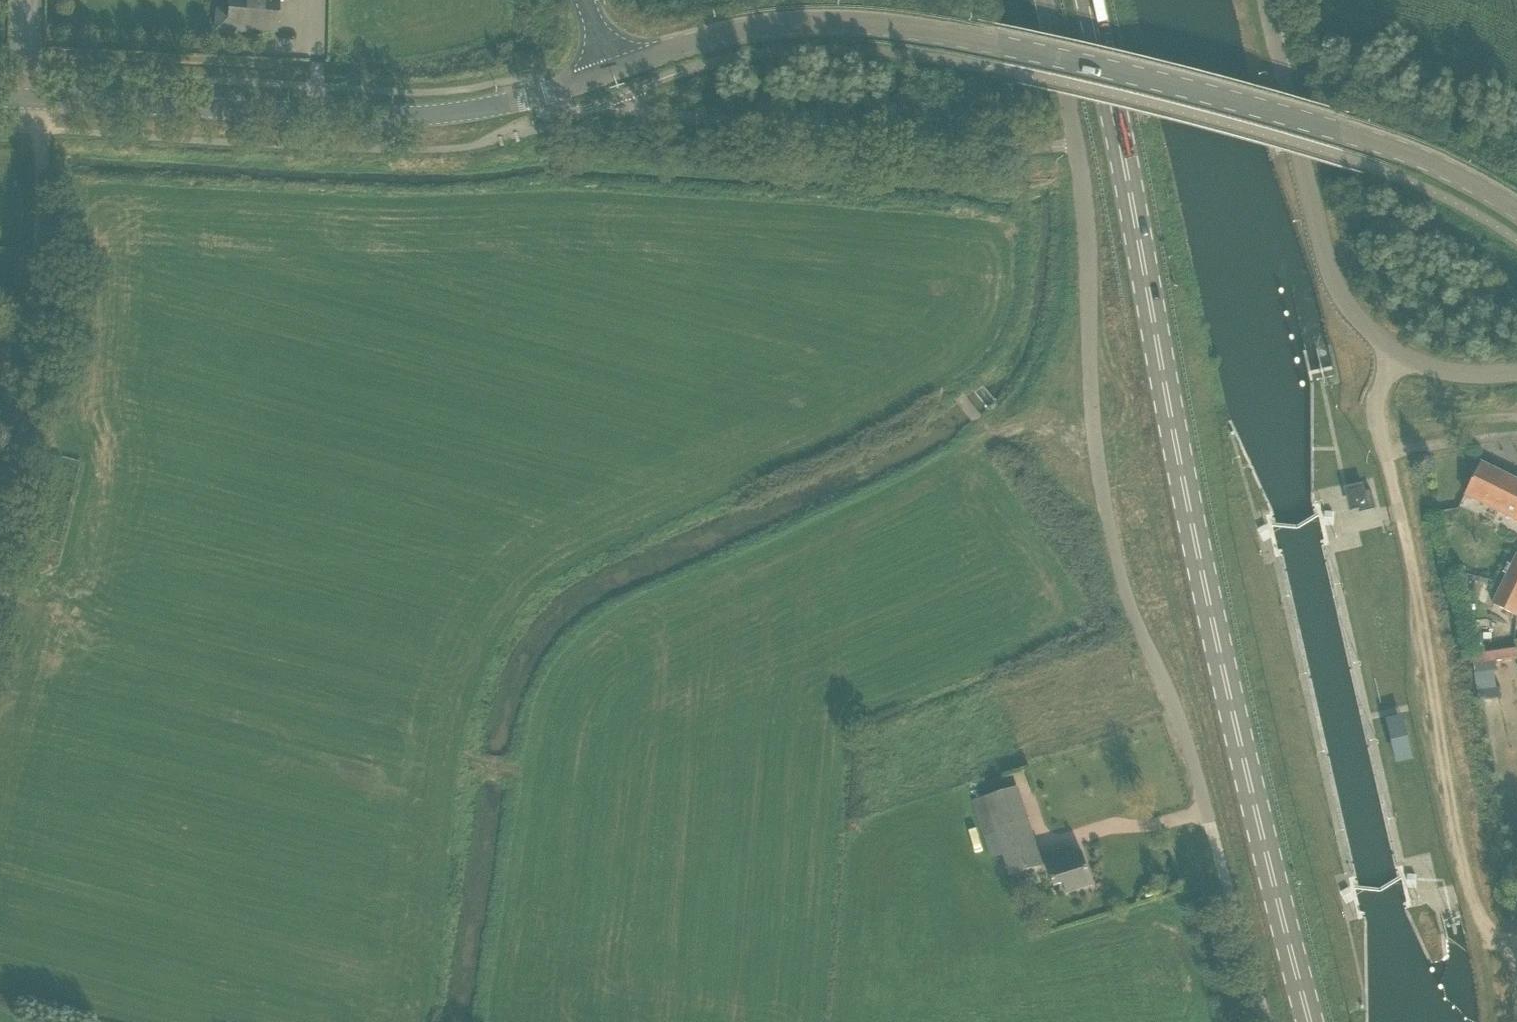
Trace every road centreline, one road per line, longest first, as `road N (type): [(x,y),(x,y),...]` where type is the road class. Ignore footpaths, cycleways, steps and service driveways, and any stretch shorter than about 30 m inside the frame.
road 1 (primary): [(1311,1021),(1180,469),(1088,0)]
road 2 (unclassified): [(1212,824),(1120,583),(1102,506),(1078,145)]
road 3 (track): [(1394,353),(1373,404),(1415,577),(1427,730),(1476,916),(1496,943),(1516,948)]
road 4 (tertiary): [(614,70),(495,106),(418,116),(0,97)]
road 5 (tertiary): [(1000,44),(1351,133),(1426,160),(1516,208)]
road 6 (unclassified): [(1516,370),(1441,369),(1394,353),(1349,306),(1325,258),(1267,0)]
road 7 (tertiary): [(1000,44),(885,26),(792,24),(710,38),(614,70)]
road 8 (track): [(42,130),(35,334),(0,484)]
road 9 (unclassified): [(1048,0),(1078,145)]

